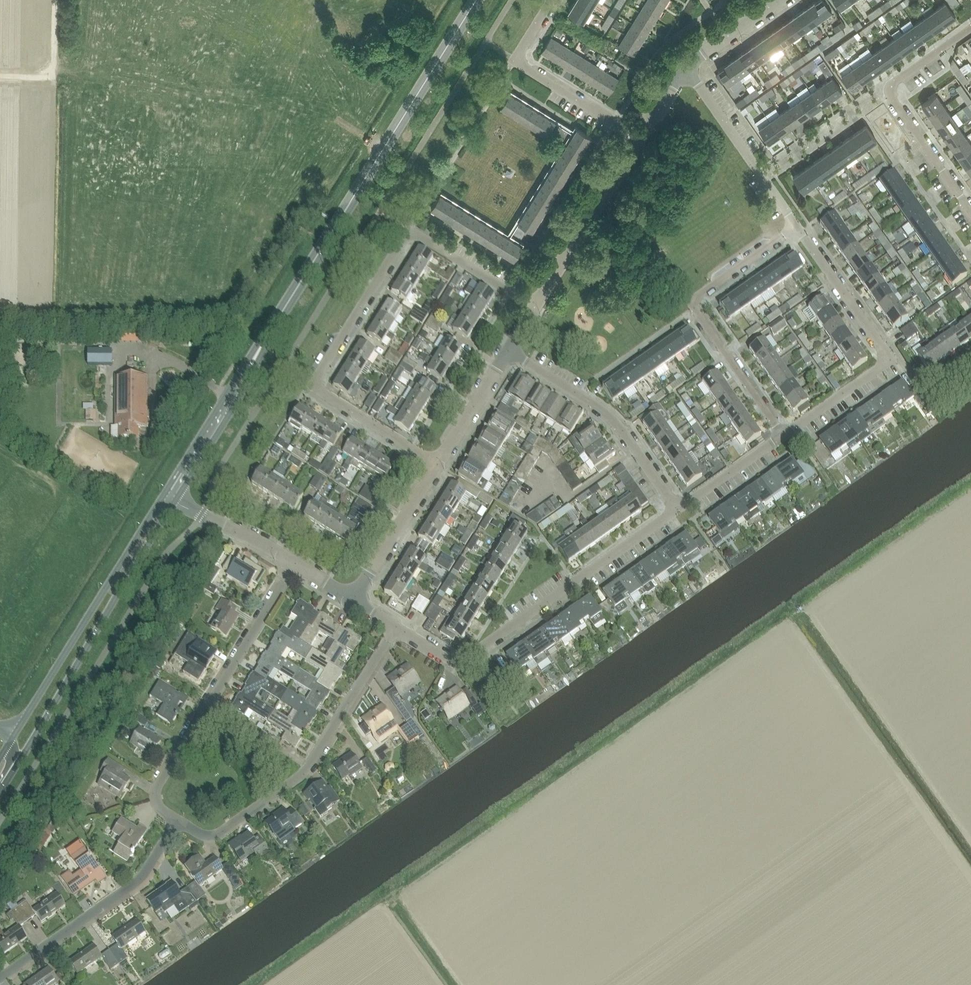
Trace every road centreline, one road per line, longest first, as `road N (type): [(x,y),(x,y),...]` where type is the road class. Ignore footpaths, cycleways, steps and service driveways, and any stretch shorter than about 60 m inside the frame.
road 1 (residential): [(534,307),(409,229),(312,386),(437,464)]
road 2 (secondary): [(257,354),(477,0)]
road 3 (residential): [(395,626),(456,664),(677,508)]
road 4 (secondary): [(0,791),(175,502)]
road 5 (secondary): [(163,495),(0,757)]
road 6 (residential): [(177,820),(156,803),(156,788),(295,563)]
road 7 (residential): [(386,641),(299,776),(214,835),(177,820)]
road 8 (residential): [(783,435),(694,303),(796,225)]
road 9 (residential): [(970,28),(890,91),(970,211)]
road 10 (residential): [(0,977),(136,881),(177,820)]
road 11 (residential): [(677,508),(613,419),(508,351)]
road 12 (residential): [(639,139),(514,61),(552,0)]
road 13 (unclassified): [(534,307),(639,139)]
road 14 (residential): [(685,68),(796,225)]
road 15 (secondary): [(257,354),(163,495)]
road 16 (secondary): [(175,502),(257,354)]
road 17 (residential): [(796,225),(890,359)]
road 18 (unclassified): [(353,599),(437,464)]
road 19 (unclassified): [(295,563),(175,502)]
road 20 (unclassified): [(437,464),(508,351)]
road 21 (residential): [(783,435),(890,359)]
road 22 (residential): [(677,508),(783,435)]

